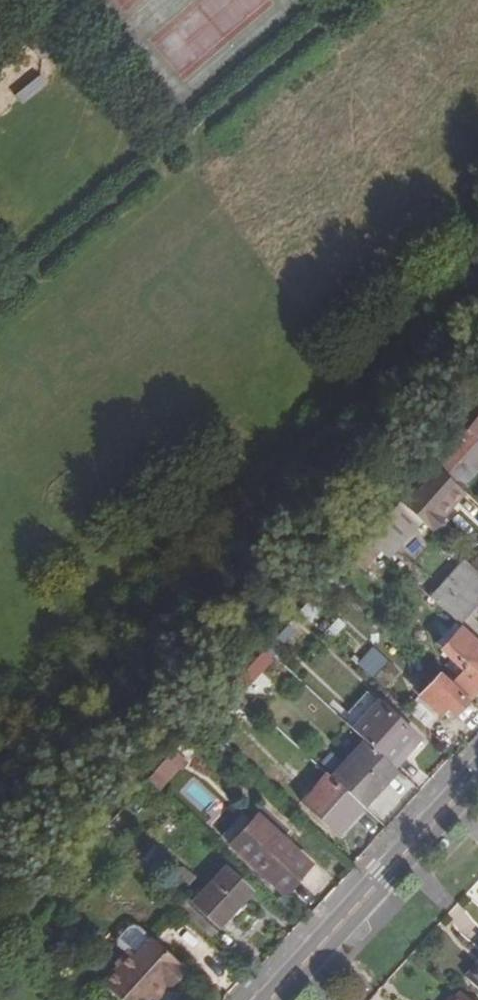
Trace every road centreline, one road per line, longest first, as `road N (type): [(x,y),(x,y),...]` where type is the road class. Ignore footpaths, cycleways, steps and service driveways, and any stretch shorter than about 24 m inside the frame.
road 1 (tertiary): [(275,999),(477,776)]

